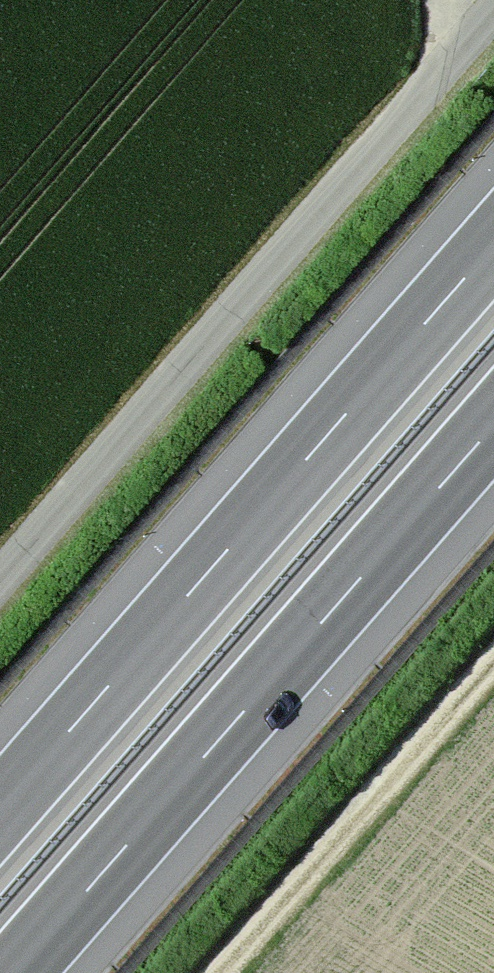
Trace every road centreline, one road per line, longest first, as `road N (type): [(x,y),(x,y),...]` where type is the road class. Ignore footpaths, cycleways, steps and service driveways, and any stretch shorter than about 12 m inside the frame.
road 1 (track): [(0,581),(493,11)]
road 2 (motorway): [(493,245),(0,810)]
road 3 (motorway): [(16,972),(493,426)]
road 4 (track): [(219,972),(493,661)]

